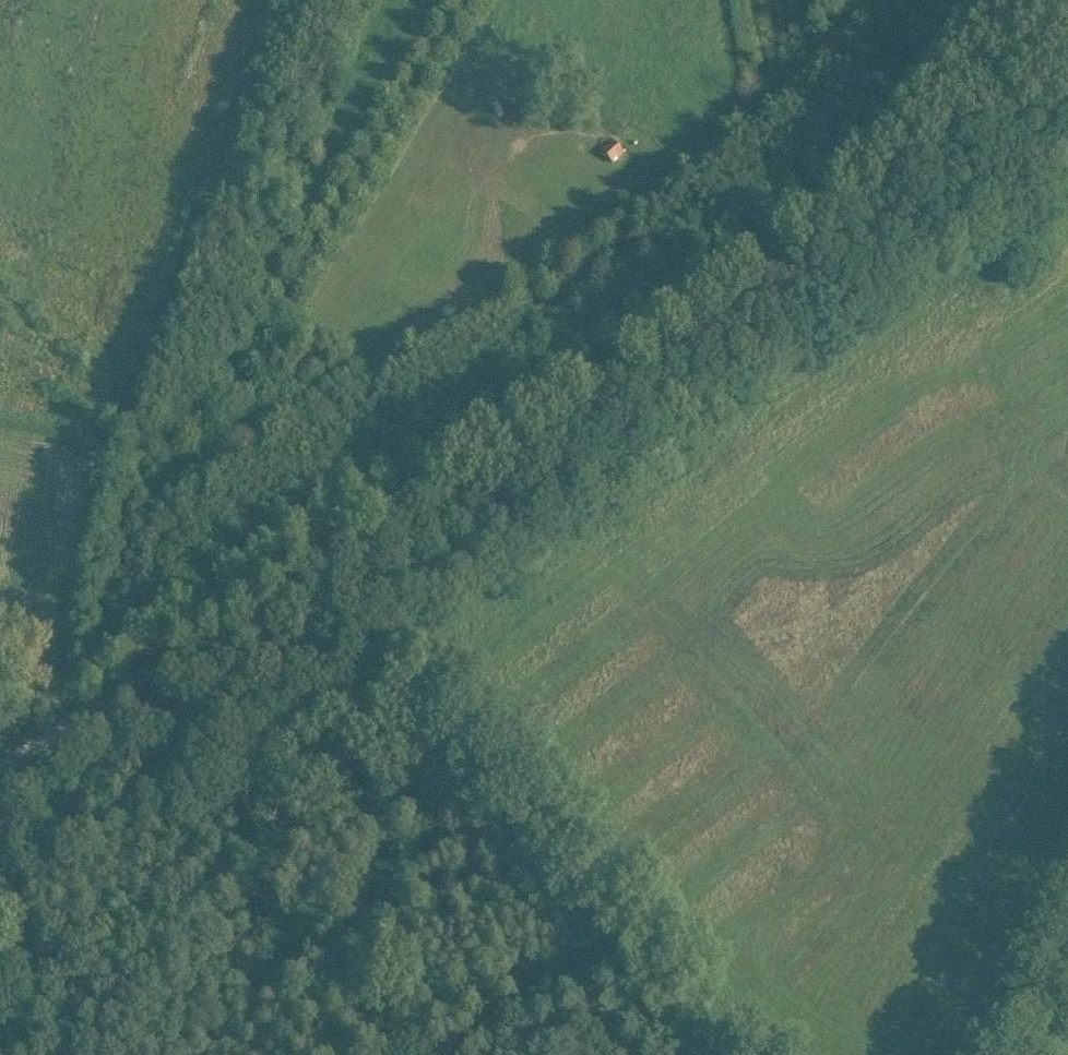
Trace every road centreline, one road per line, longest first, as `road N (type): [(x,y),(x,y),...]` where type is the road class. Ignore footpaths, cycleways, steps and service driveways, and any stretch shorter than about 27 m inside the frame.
road 1 (unclassified): [(0,762),(792,223),(1023,0)]

